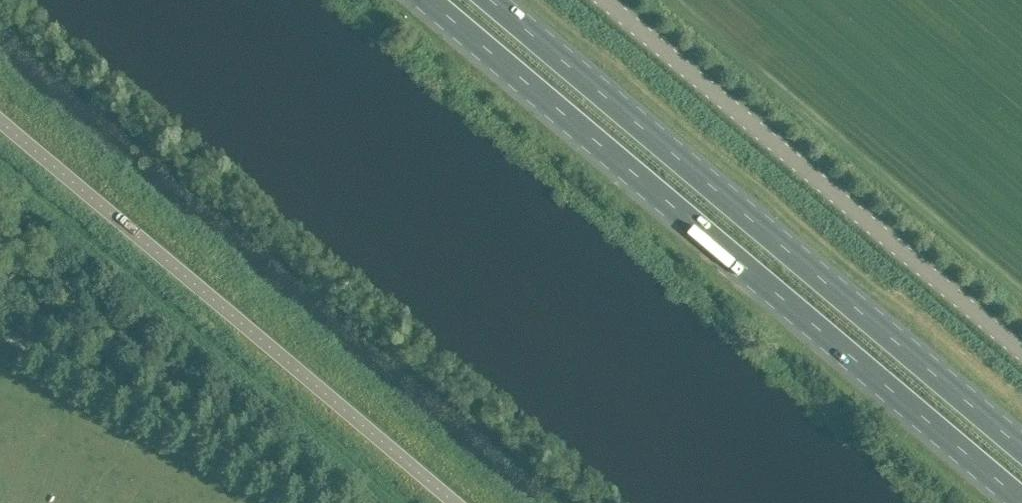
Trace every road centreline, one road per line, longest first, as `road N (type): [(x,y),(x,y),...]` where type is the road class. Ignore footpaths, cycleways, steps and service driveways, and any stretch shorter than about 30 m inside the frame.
road 1 (trunk): [(425,0),(1021,498)]
road 2 (trunk): [(1021,445),(486,0)]
road 3 (unclassified): [(598,0),(1021,355)]
road 4 (unclassified): [(331,501),(0,331)]

